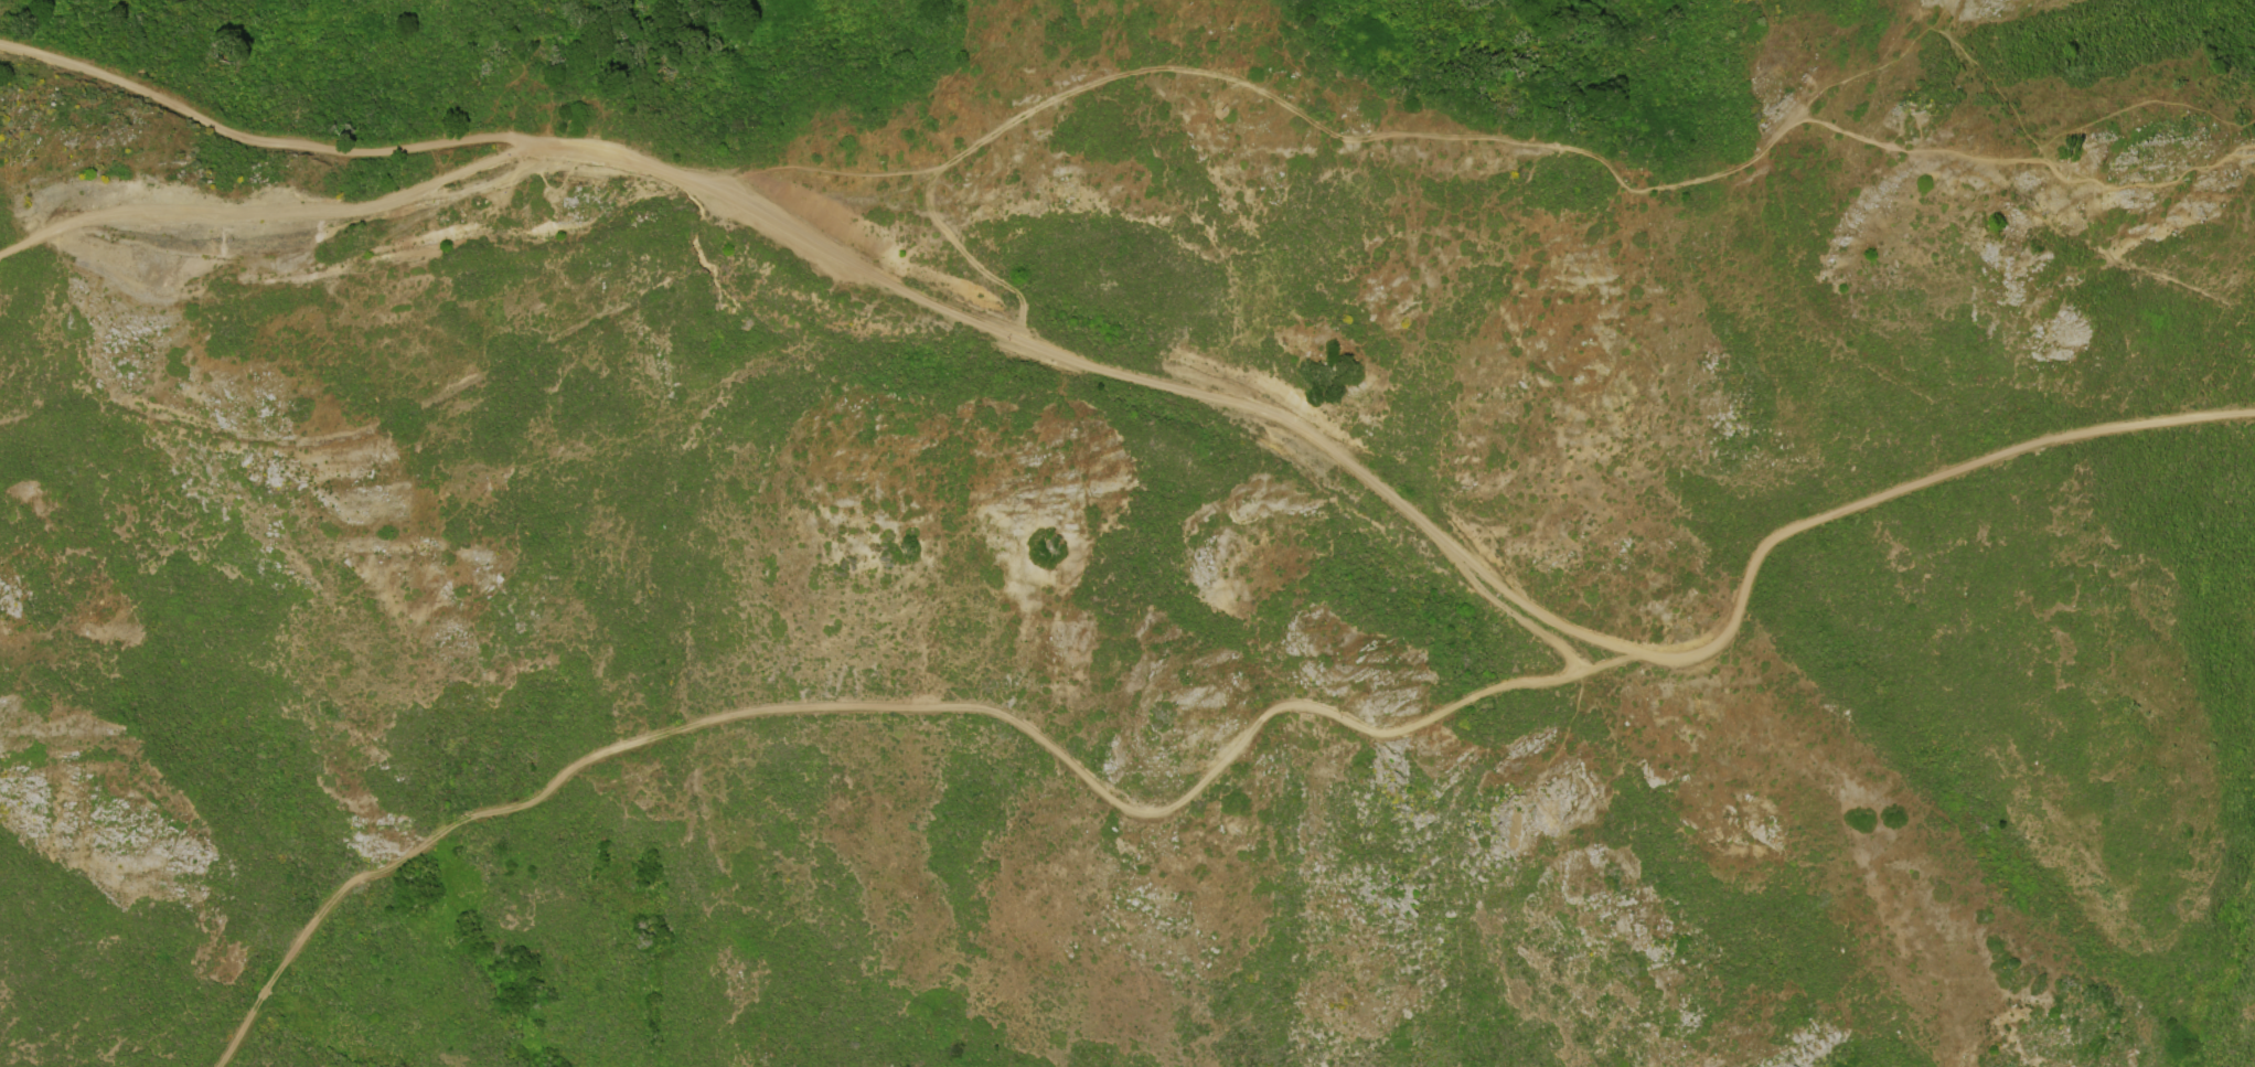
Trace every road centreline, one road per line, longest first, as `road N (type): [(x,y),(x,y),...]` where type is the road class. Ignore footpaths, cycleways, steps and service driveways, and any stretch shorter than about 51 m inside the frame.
road 1 (track): [(556,149),(651,164),(739,199),(888,296),(1282,423),(1560,629),(1670,661),(1706,655),(1735,631),(1776,537),(2055,438),(2254,412)]
road 2 (track): [(0,44),(107,75),(244,139),(370,153),(485,138),(556,149)]
road 3 (track): [(0,266),(120,215),(378,206),(503,157),(556,149)]
road 4 (track): [(1461,556),(1484,597),(1582,677)]

